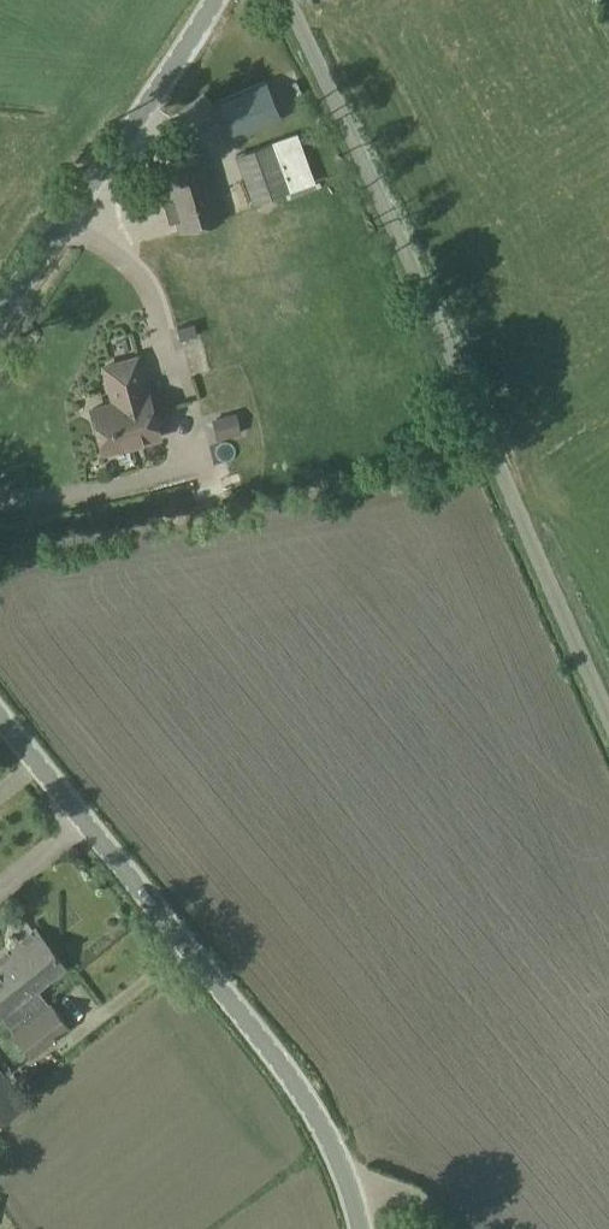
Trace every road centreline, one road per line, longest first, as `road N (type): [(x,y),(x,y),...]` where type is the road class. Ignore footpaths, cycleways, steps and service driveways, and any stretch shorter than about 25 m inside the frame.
road 1 (residential): [(608,744),(286,0)]
road 2 (tertiary): [(360,1228),(328,1140),(292,1084),(0,721)]
road 3 (tertiary): [(0,312),(215,0)]

